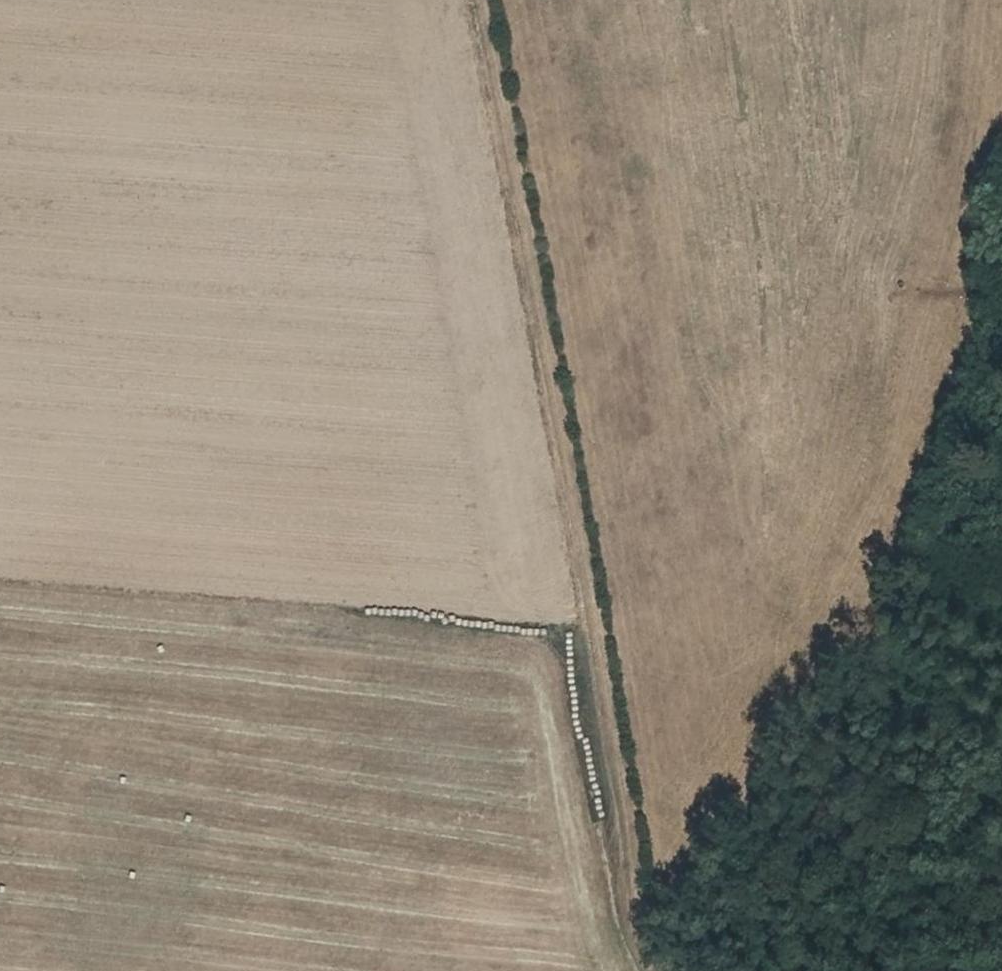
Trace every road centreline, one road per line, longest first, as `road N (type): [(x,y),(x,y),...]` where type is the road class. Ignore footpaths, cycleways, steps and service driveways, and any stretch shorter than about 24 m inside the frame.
road 1 (track): [(479,0),(632,899),(656,970)]

